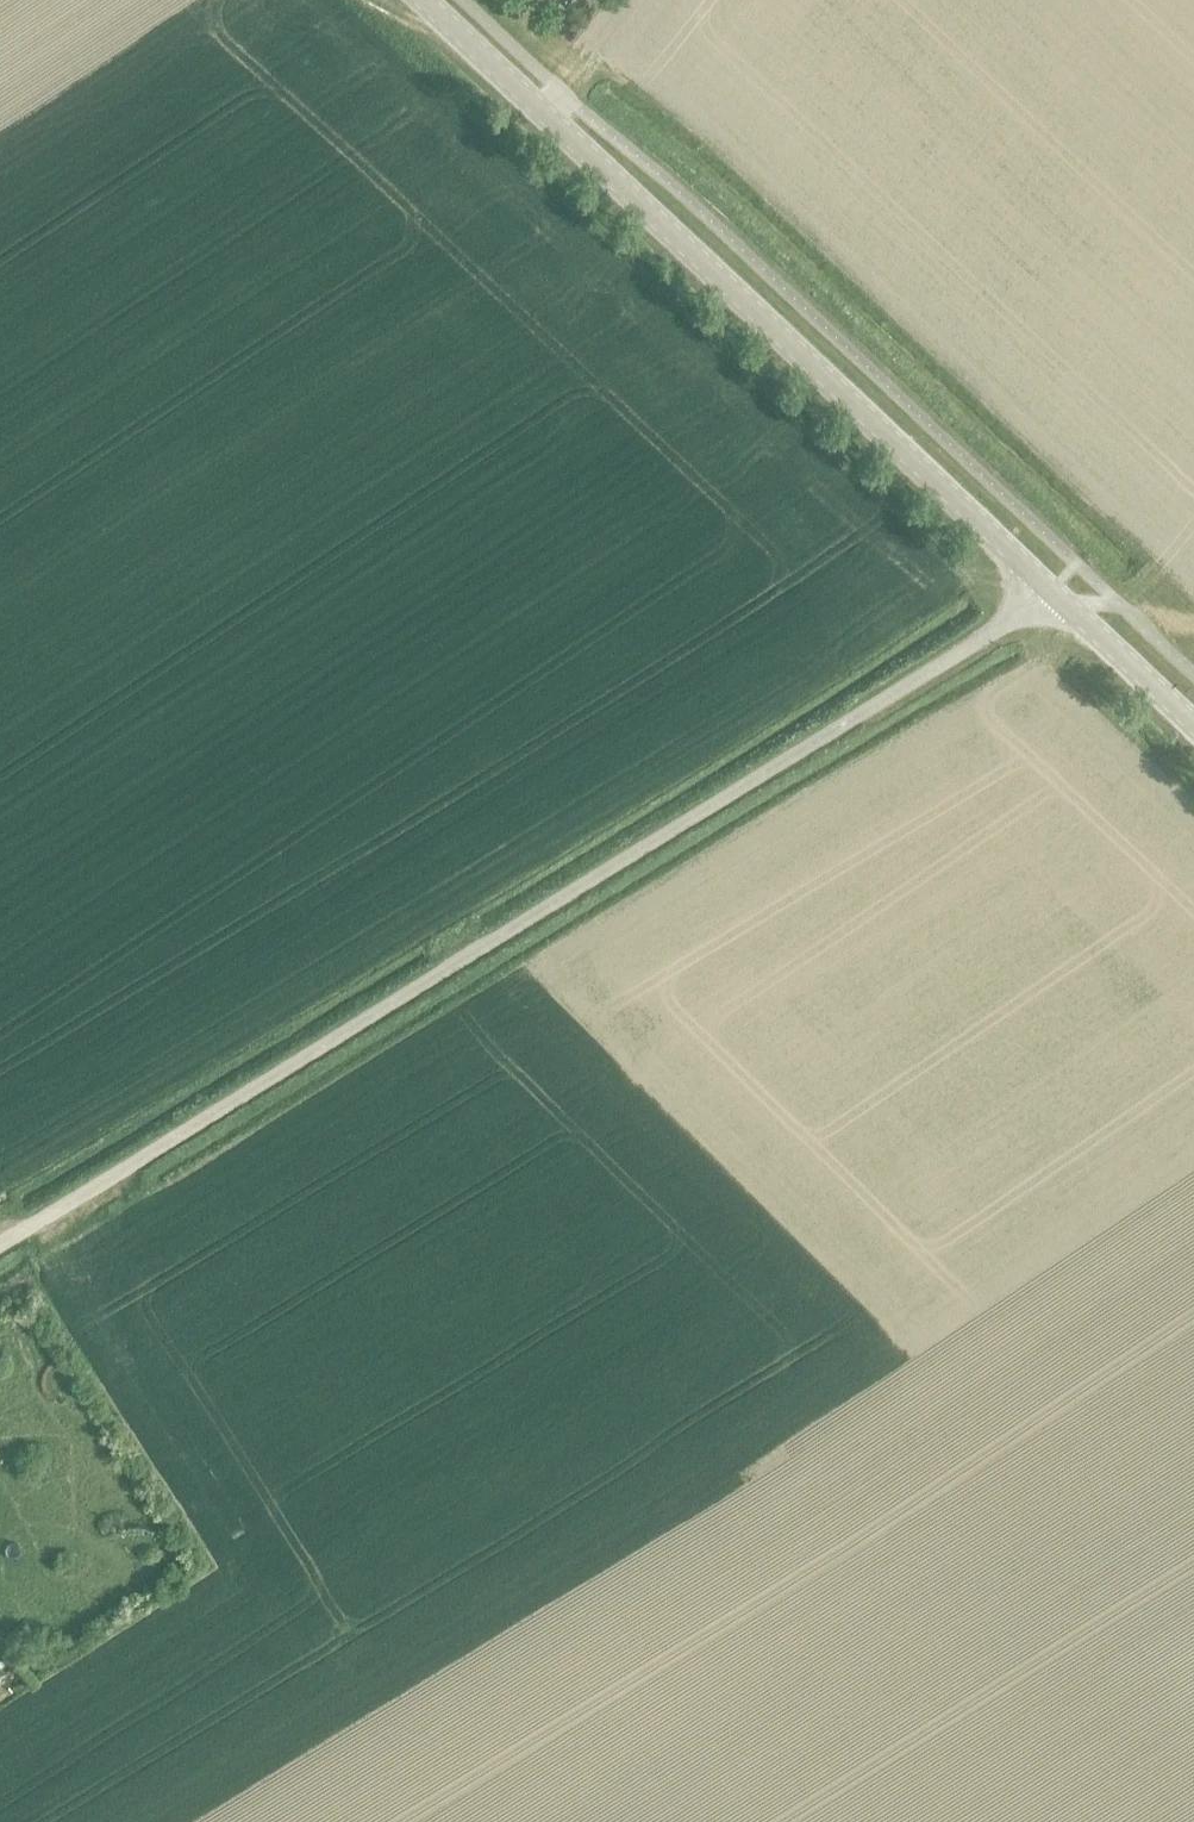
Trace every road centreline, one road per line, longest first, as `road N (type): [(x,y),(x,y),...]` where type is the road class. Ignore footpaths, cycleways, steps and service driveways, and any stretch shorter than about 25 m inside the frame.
road 1 (unclassified): [(0,1246),(1050,592)]
road 2 (tertiary): [(1050,592),(418,0)]
road 3 (tertiary): [(1193,727),(1050,592)]

